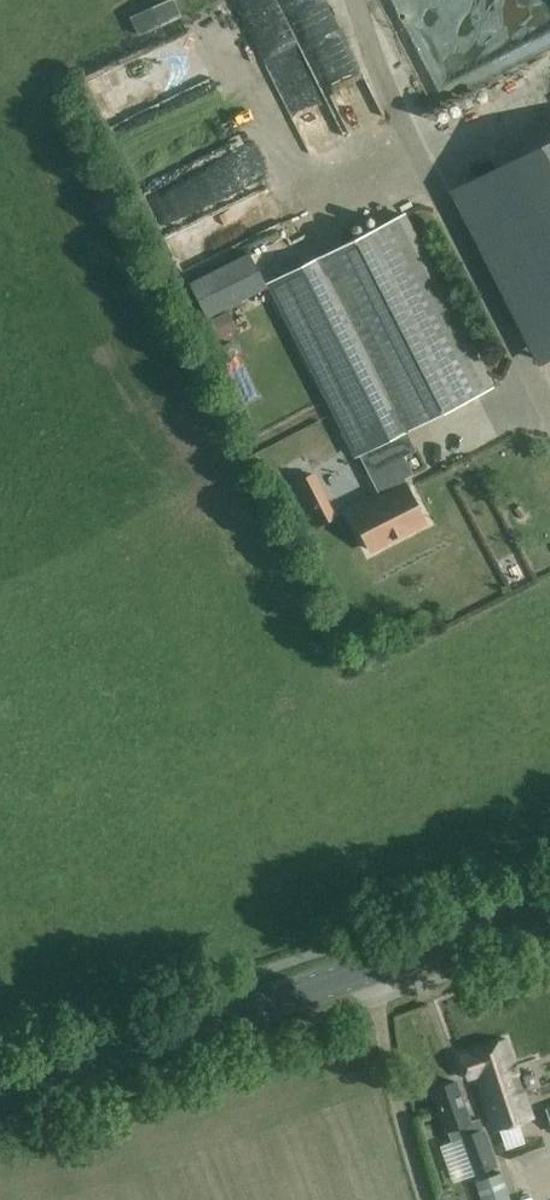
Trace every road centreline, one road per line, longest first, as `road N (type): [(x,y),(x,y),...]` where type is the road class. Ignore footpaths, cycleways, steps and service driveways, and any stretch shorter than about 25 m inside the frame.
road 1 (secondary): [(0,1083),(549,895)]
road 2 (track): [(547,407),(390,95),(357,0)]

